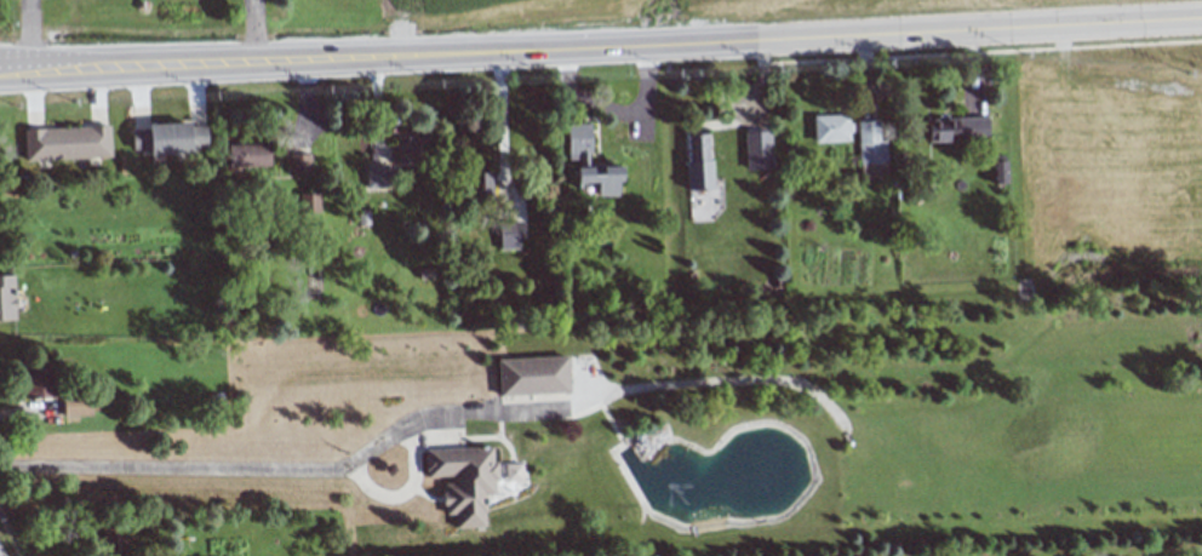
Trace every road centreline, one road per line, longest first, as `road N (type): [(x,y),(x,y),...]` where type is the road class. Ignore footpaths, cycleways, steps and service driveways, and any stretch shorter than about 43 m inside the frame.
road 1 (tertiary): [(0,80),(1201,20)]

